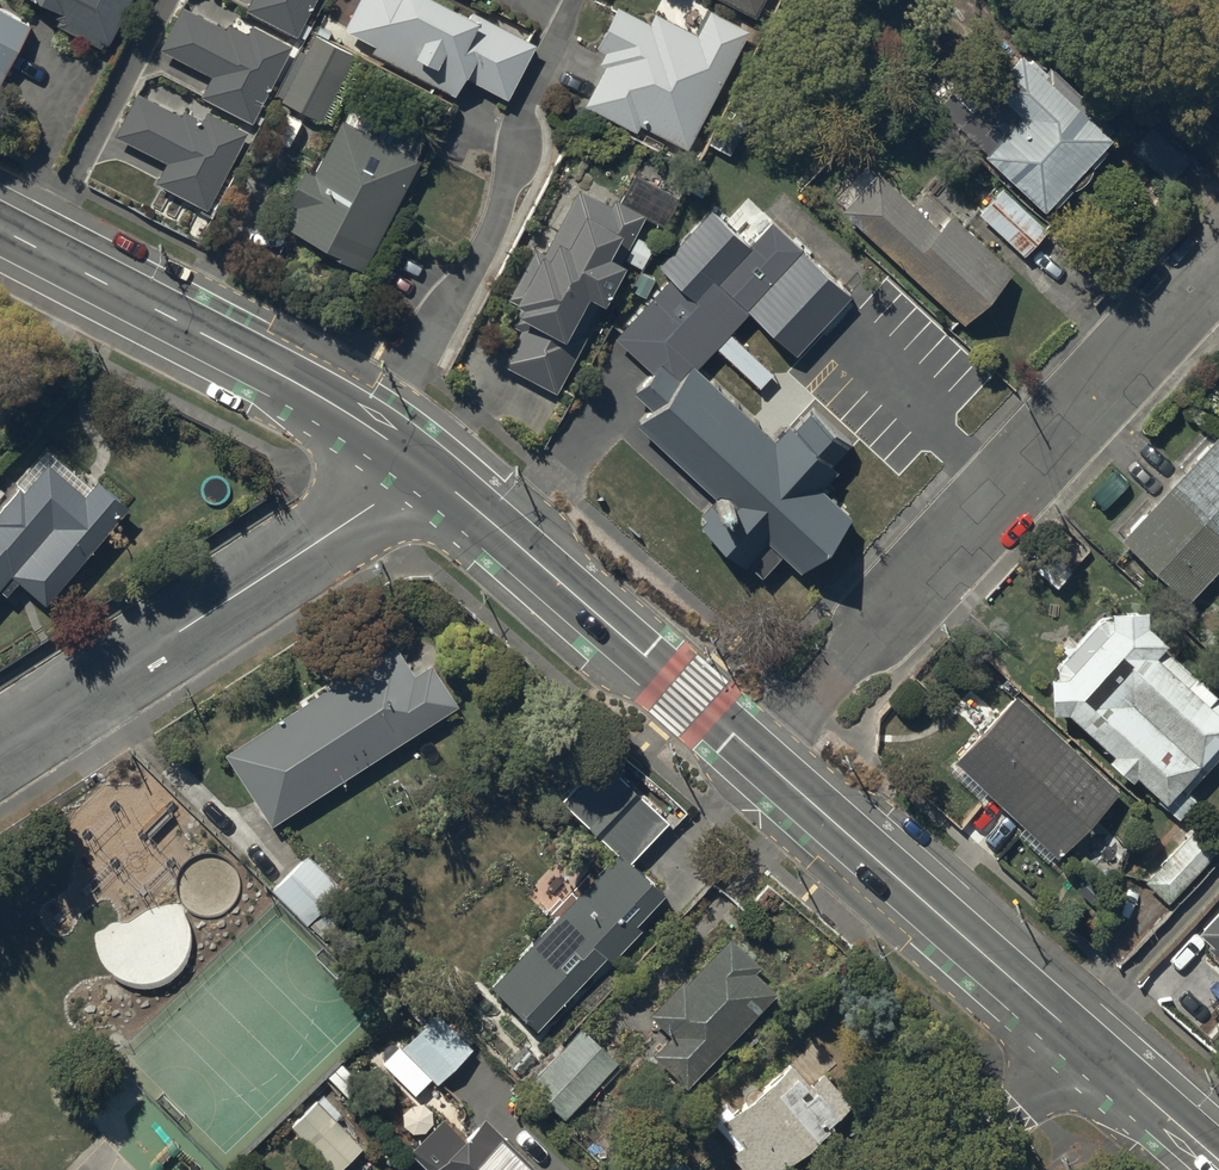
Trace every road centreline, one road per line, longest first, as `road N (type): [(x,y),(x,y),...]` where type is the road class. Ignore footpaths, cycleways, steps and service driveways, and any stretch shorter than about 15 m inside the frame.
road 1 (residential): [(767,759),(1218,258)]
road 2 (residential): [(402,449),(358,511),(309,547),(0,750)]
road 3 (tertiary): [(767,759),(402,449)]
road 4 (tertiary): [(402,449),(292,379),(0,228)]
road 5 (tertiary): [(1108,1062),(767,759)]
road 6 (residential): [(1108,1062),(938,1169)]
road 7 (tertiary): [(1218,1159),(1108,1062)]

